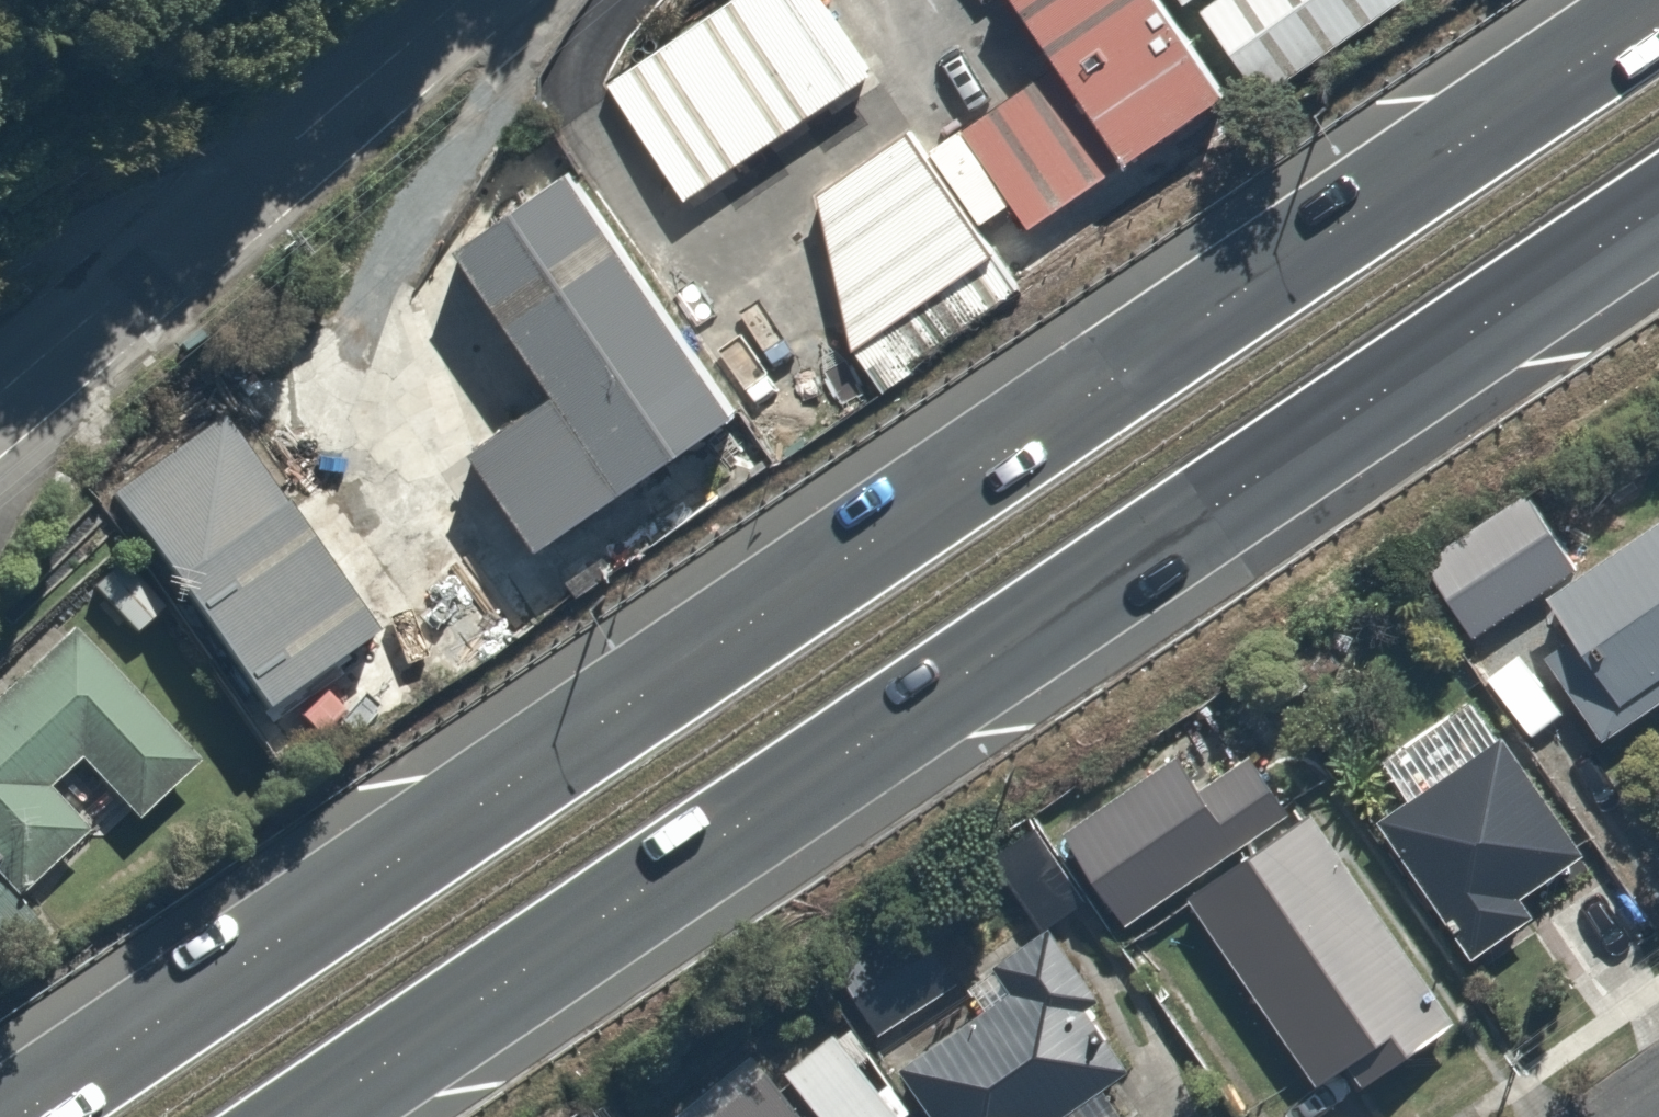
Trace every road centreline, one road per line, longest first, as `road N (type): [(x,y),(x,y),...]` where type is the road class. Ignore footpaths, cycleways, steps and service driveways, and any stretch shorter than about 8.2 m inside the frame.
road 1 (trunk): [(4,1116),(1658,6)]
road 2 (trunk): [(1658,209),(310,1116)]
road 3 (residential): [(0,392),(263,161)]
road 4 (residential): [(0,272),(104,213),(263,161)]
road 5 (residential): [(263,161),(462,0)]

